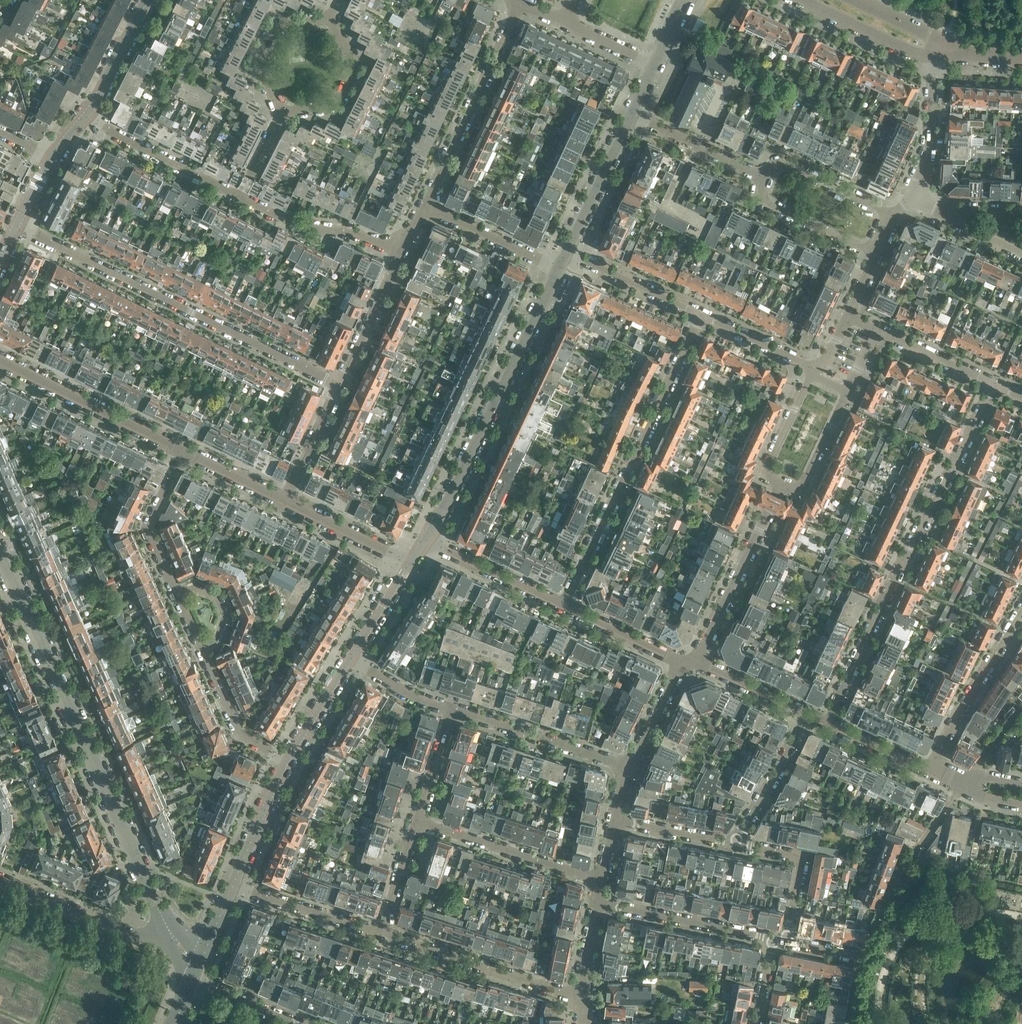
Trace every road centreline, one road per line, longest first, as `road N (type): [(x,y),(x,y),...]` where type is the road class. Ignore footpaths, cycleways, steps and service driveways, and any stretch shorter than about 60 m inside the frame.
road 1 (tertiary): [(0,557),(167,927)]
road 2 (residential): [(827,722),(993,386)]
road 3 (residential): [(18,225),(339,386)]
road 4 (residential): [(565,607),(696,313)]
road 5 (tertiary): [(559,268),(425,540)]
road 6 (residential): [(426,206),(522,0)]
road 7 (residential): [(381,931),(583,998)]
road 8 (residential): [(185,452),(0,359)]
road 9 (residential): [(964,781),(898,876),(863,957)]
road 10 (residential): [(780,486),(689,662)]
road 11 (residential): [(602,880),(418,822)]
road 12 (residential): [(632,765),(454,709)]
road 13 (residential): [(1021,611),(930,771)]
road 14 (residential): [(773,939),(599,902)]
road 15 (residential): [(167,927),(127,930),(0,877)]
road 16 (residential): [(239,196),(83,119)]
road 17 (residential): [(402,249),(309,228),(239,196)]
road 18 (residential): [(185,452),(147,534),(177,595)]
road 19 (residential): [(233,883),(381,931)]
road 20 (residential): [(565,607),(425,540)]
road 21 (residential): [(331,17),(279,23),(256,66),(280,112)]
road 22 (residential): [(785,941),(801,858),(735,844)]
road 23 (residential): [(280,112),(336,103),(354,66),(331,17)]
road 24 (residential): [(402,249),(339,386)]
road 25 (residential): [(201,647),(241,737),(287,761)]
road 26 (residential): [(893,216),(779,162),(765,181)]
road 27 (residential): [(735,844),(807,713)]
road 28 (residential): [(919,197),(940,49)]
road 29 (tertiary): [(632,116),(568,250)]
road 30 (residential): [(765,181),(632,116)]
road 31 (residential): [(876,254),(760,200),(765,181)]
road 32 (residential): [(559,268),(426,206)]
road 33 (tertiary): [(806,0),(918,53),(940,49)]
road 34 (residential): [(282,499),(410,564)]
road 35 (residential): [(568,250),(696,313)]
road 36 (tertiary): [(83,119),(149,0)]
road 37 (residential): [(689,662),(565,607)]
road 38 (residential): [(696,313),(817,373)]
road 39 (tertiary): [(233,883),(287,761)]
road 40 (residential): [(817,373),(767,472),(780,486)]
road 41 (residential): [(780,486),(802,485),(851,389)]
road 42 (residential): [(807,713),(689,662)]
road 43 (residential): [(339,386),(282,499)]
road 44 (residential): [(993,386),(881,333)]
road 45 (residential): [(735,844),(615,820)]
road 46 (tertiary): [(287,761),(351,658)]

